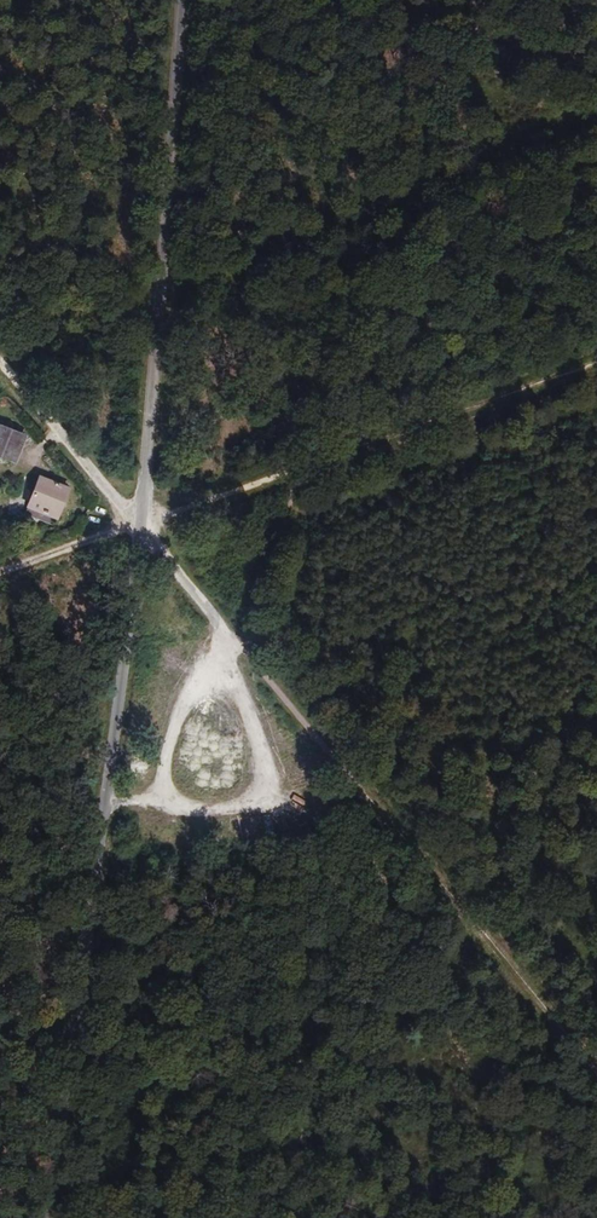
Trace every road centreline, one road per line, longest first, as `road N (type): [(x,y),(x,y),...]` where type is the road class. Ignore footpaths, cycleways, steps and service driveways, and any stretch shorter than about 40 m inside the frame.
road 1 (unclassified): [(181,0),(141,527),(50,1217)]
road 2 (track): [(0,573),(596,365)]
road 3 (track): [(258,671),(0,359)]
road 4 (track): [(596,1075),(348,780)]
road 5 (track): [(228,638),(212,646),(190,686),(162,787),(167,802),(321,809),(353,786)]
road 6 (track): [(273,808),(276,779),(255,721),(212,646)]

